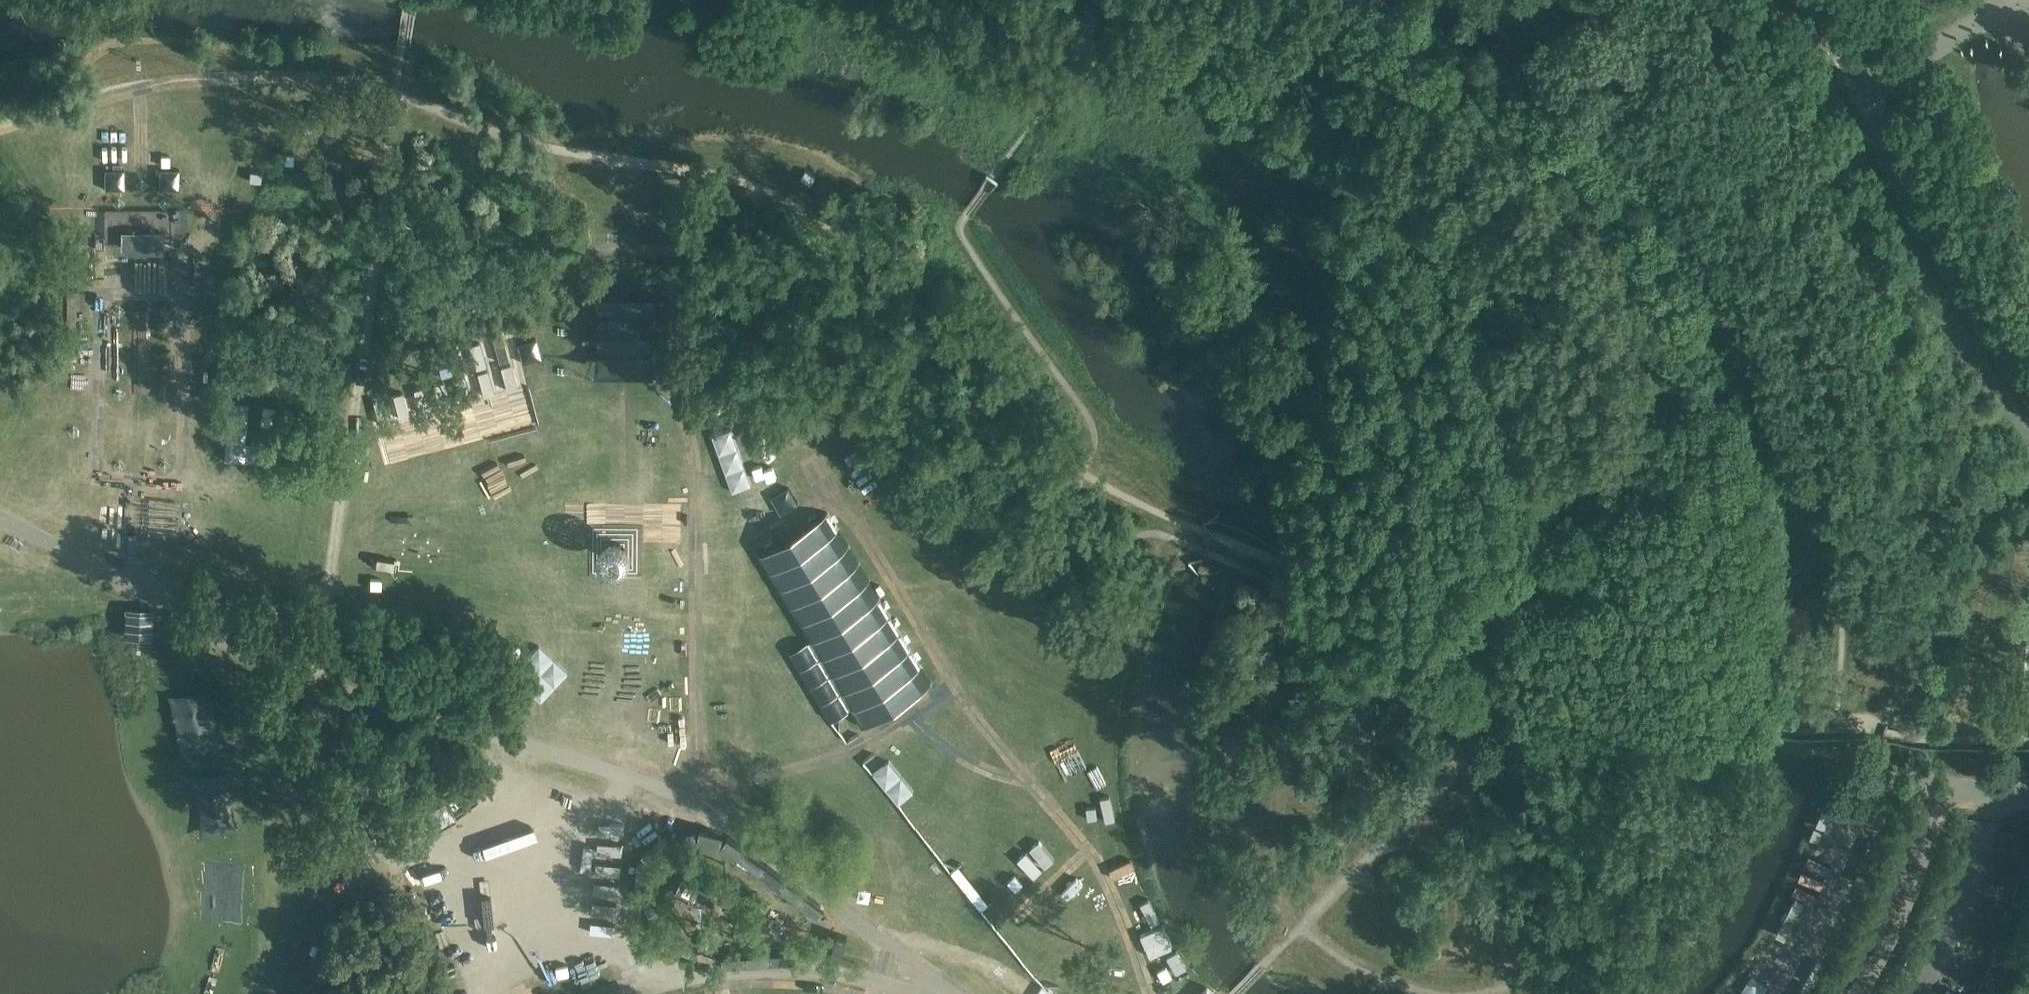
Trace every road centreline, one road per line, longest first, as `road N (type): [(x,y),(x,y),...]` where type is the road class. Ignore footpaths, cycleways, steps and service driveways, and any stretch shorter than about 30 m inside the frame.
road 1 (unclassified): [(2028,382),(1801,0)]

